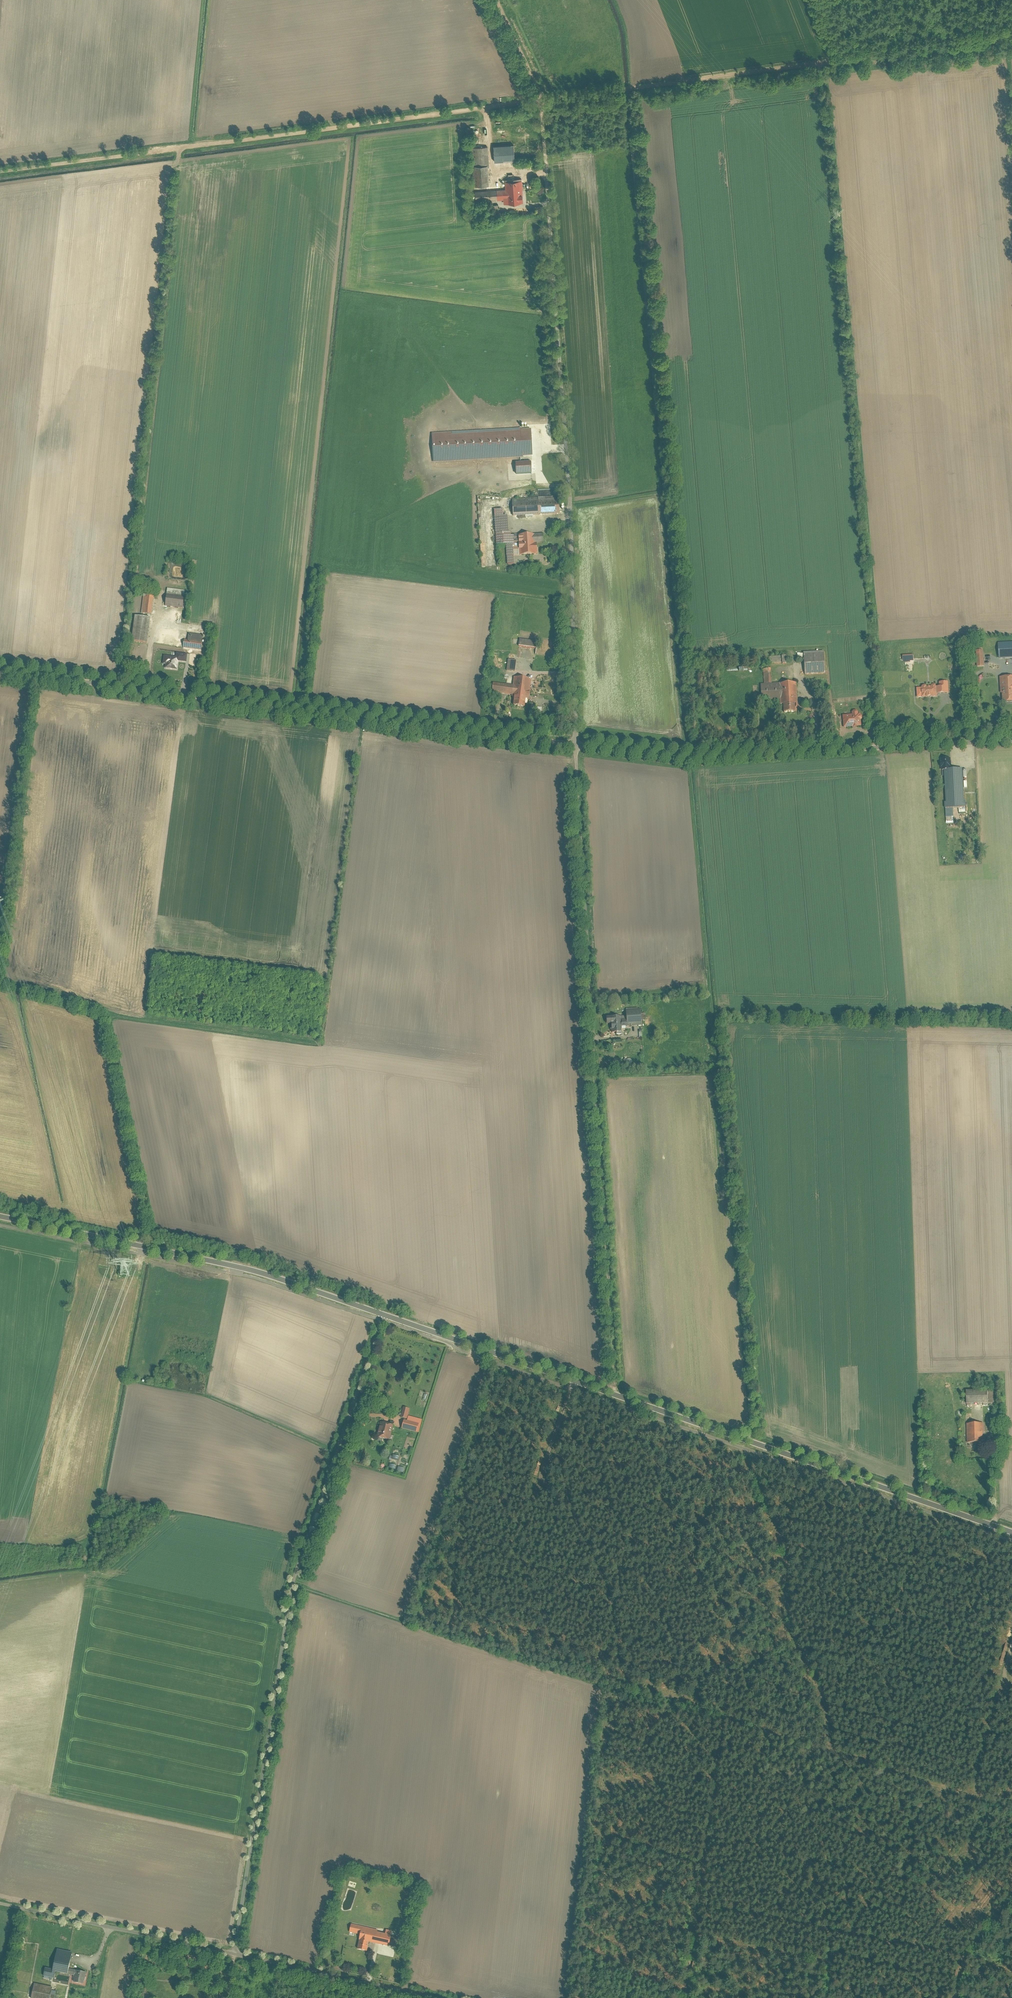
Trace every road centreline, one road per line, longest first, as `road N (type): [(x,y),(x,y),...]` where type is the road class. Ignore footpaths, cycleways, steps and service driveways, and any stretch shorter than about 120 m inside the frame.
road 1 (tertiary): [(384,1315),(1011,1529)]
road 2 (unclassified): [(384,1315),(291,1589),(234,1953)]
road 3 (residential): [(541,100),(569,499),(576,746)]
road 4 (residential): [(576,746),(0,673)]
road 5 (track): [(541,100),(0,171)]
road 6 (track): [(1011,37),(541,100)]
road 7 (residential): [(1011,741),(704,759),(576,746)]
road 8 (tertiary): [(0,1215),(269,1271),(384,1315)]
road 9 (residential): [(576,746),(593,1048)]
road 10 (unclassified): [(0,1903),(234,1953)]
road 11 (unclassified): [(234,1953),(441,1997)]

